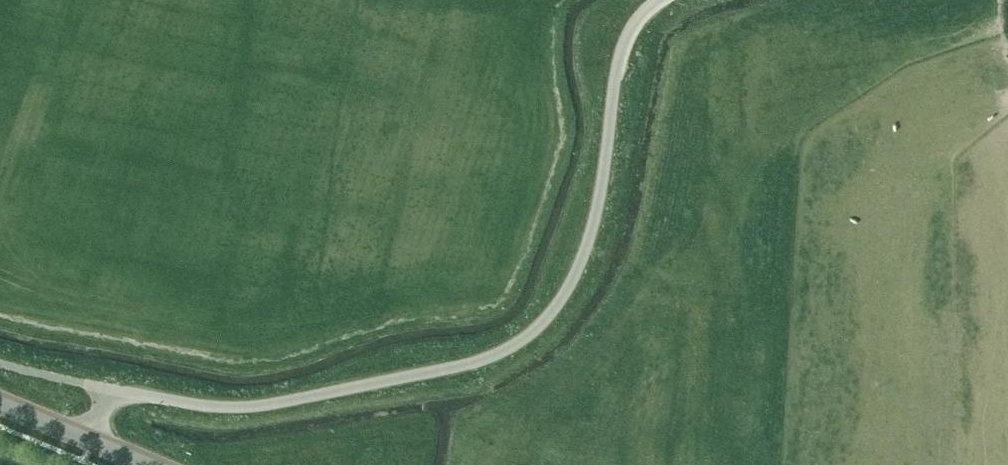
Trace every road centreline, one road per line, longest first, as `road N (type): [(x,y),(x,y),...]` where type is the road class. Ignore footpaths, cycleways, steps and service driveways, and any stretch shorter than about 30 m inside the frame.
road 1 (unclassified): [(93,441),(115,392),(267,406),(445,370),(518,344),(547,319),(587,247),(625,41),(660,0)]

